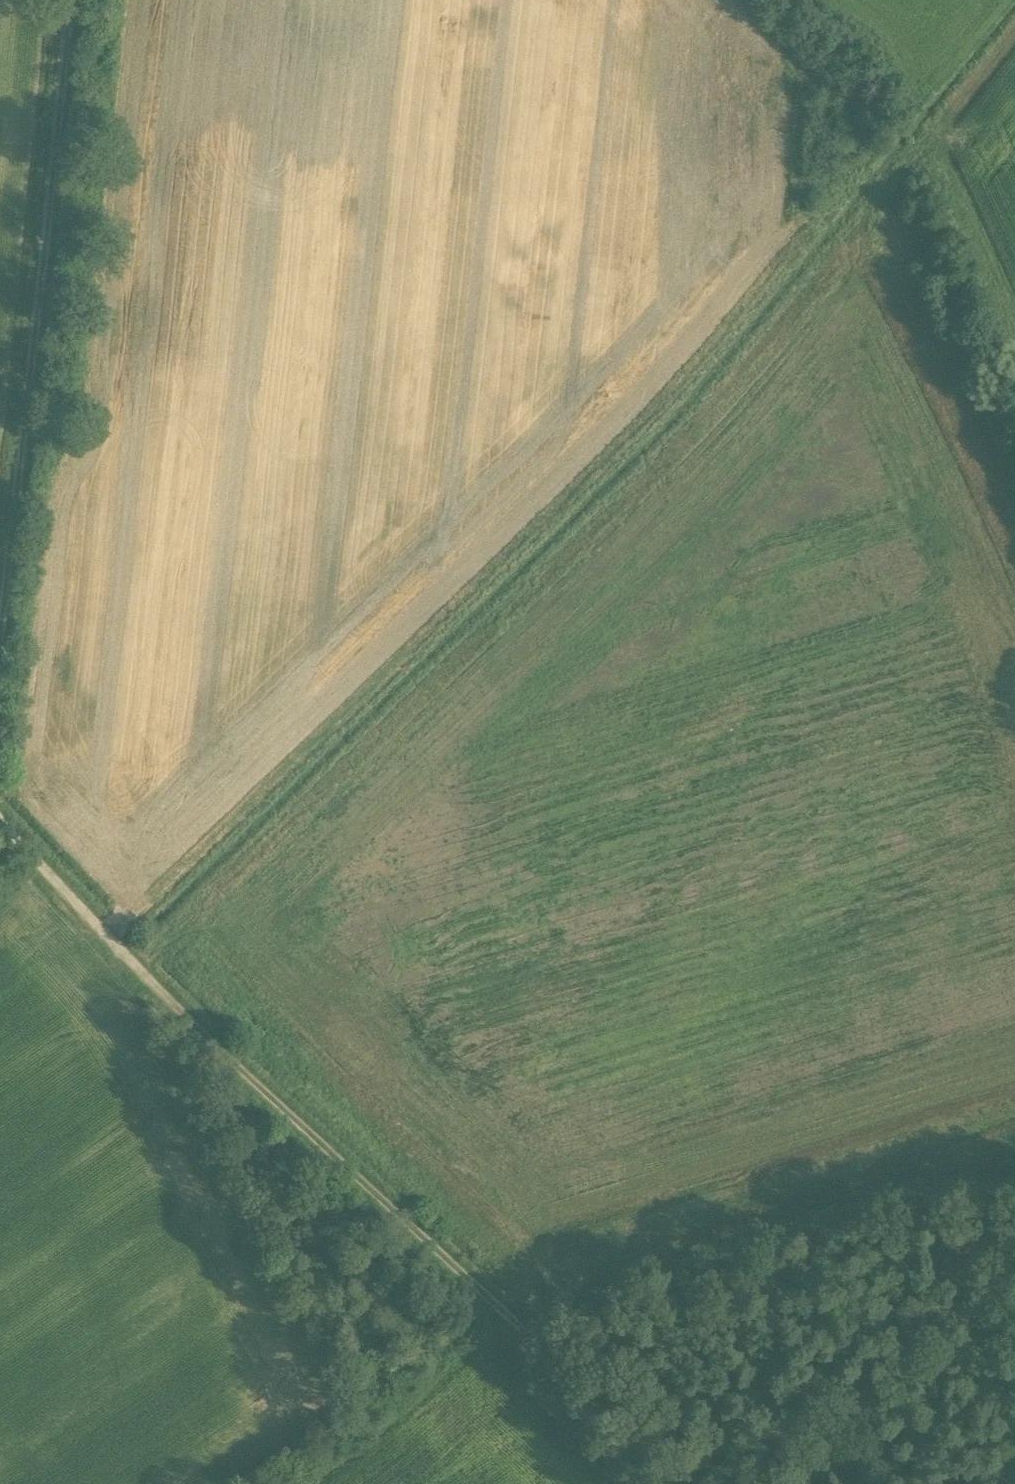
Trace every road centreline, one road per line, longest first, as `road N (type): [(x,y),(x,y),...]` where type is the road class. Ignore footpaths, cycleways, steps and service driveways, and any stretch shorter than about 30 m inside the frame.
road 1 (track): [(687,1483),(0,826)]
road 2 (track): [(0,713),(74,0)]

